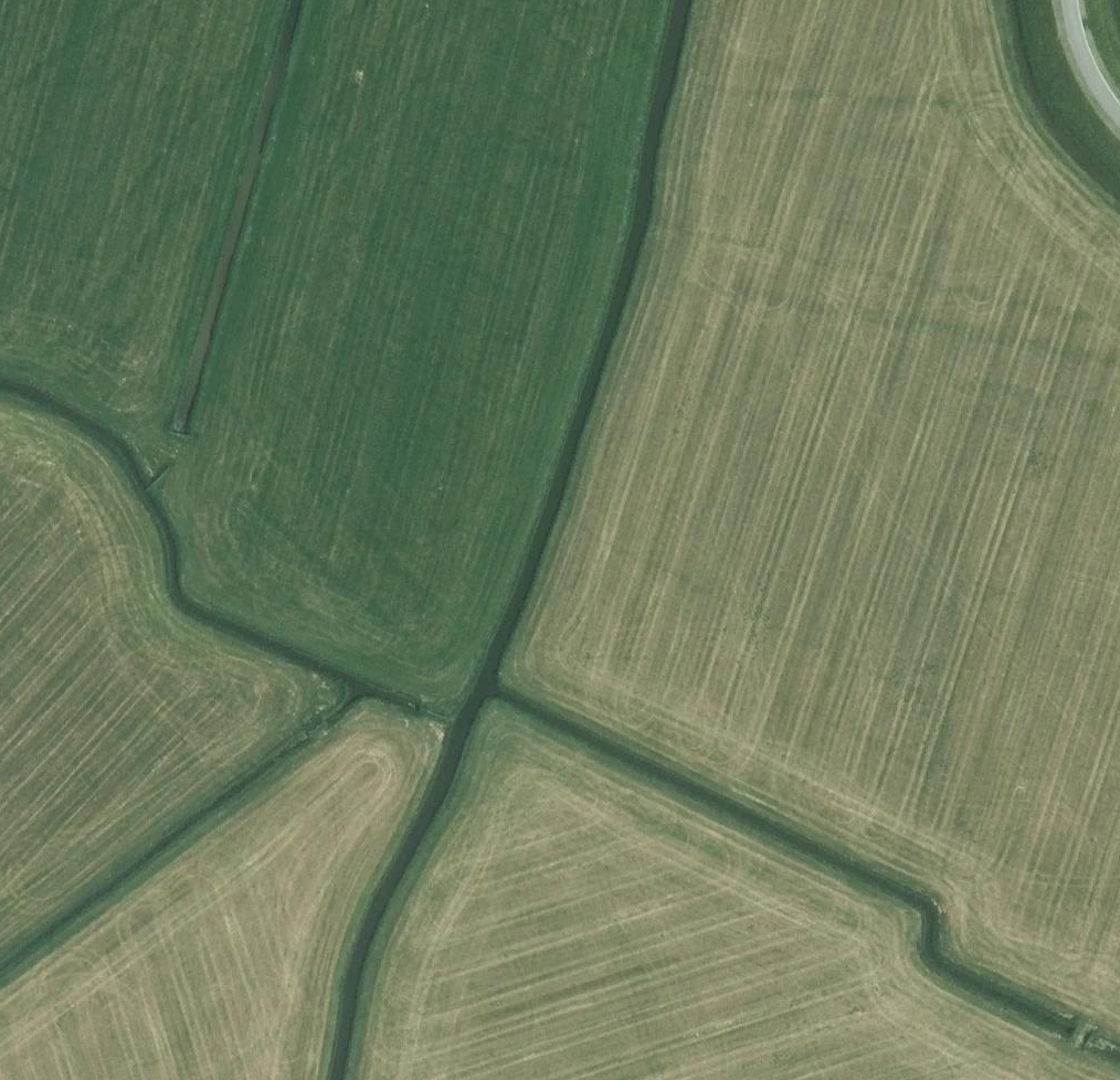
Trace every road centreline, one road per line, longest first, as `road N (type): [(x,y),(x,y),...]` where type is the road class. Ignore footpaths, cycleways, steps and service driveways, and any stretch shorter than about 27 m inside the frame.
road 1 (unclassified): [(1119,117),(1087,63),(1069,0)]

